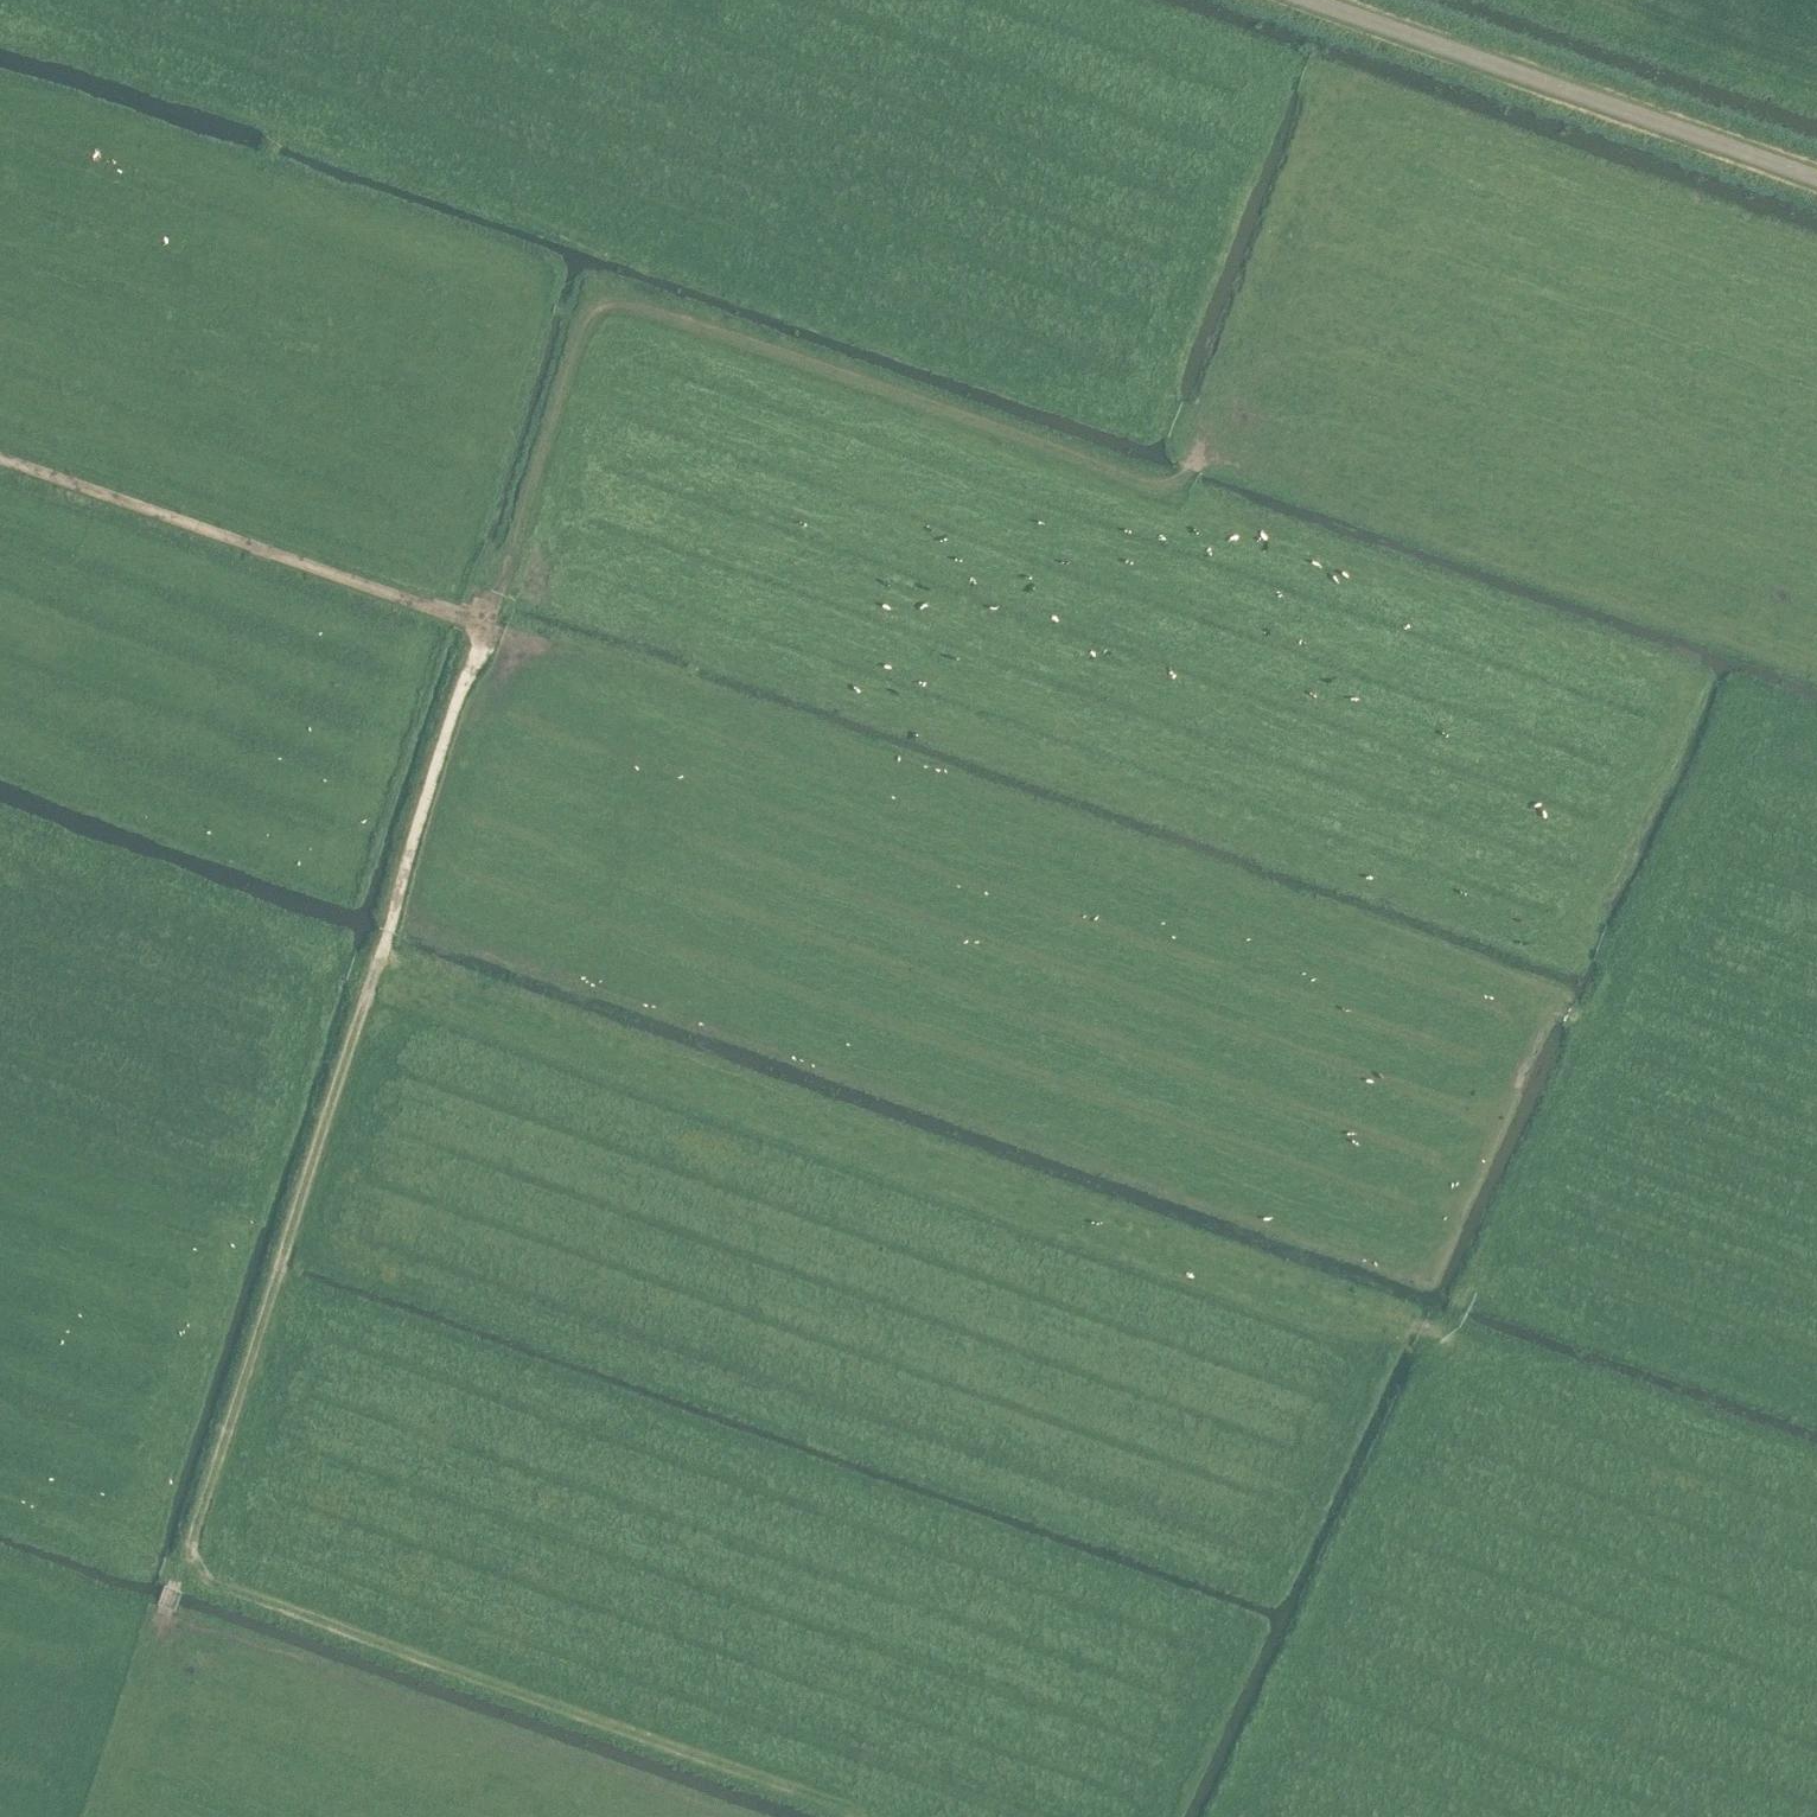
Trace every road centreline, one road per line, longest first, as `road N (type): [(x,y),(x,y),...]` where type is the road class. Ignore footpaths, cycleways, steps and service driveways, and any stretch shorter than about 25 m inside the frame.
road 1 (track): [(852,1816),(837,1804),(227,1590),(194,1564),(191,1527),(476,655),(471,620),(0,457)]
road 2 (unclassified): [(1816,177),(1315,0)]

